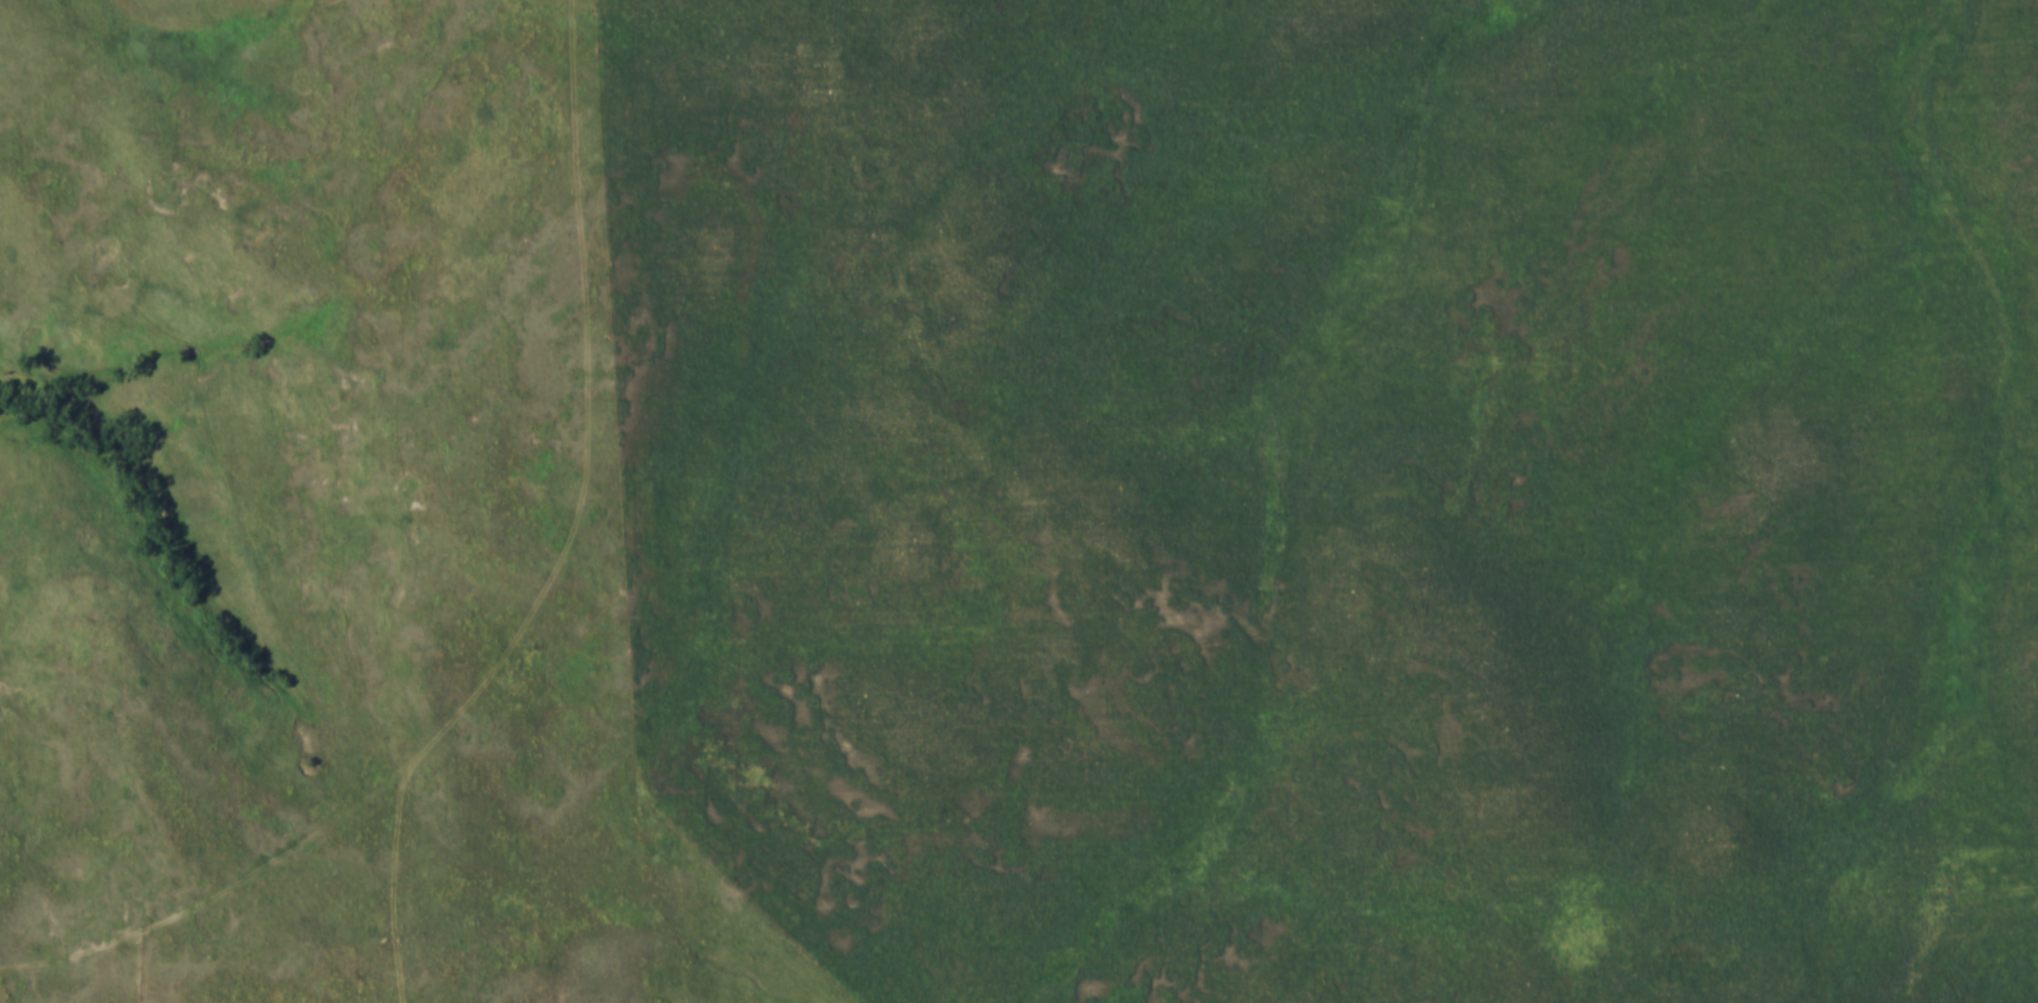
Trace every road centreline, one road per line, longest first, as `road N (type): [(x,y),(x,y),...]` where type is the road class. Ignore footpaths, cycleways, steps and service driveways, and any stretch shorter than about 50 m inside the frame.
road 1 (track): [(1269,1002),(971,813),(797,685),(712,601),(352,800),(159,924),(65,957),(0,967)]
road 2 (track): [(712,601),(813,0)]

